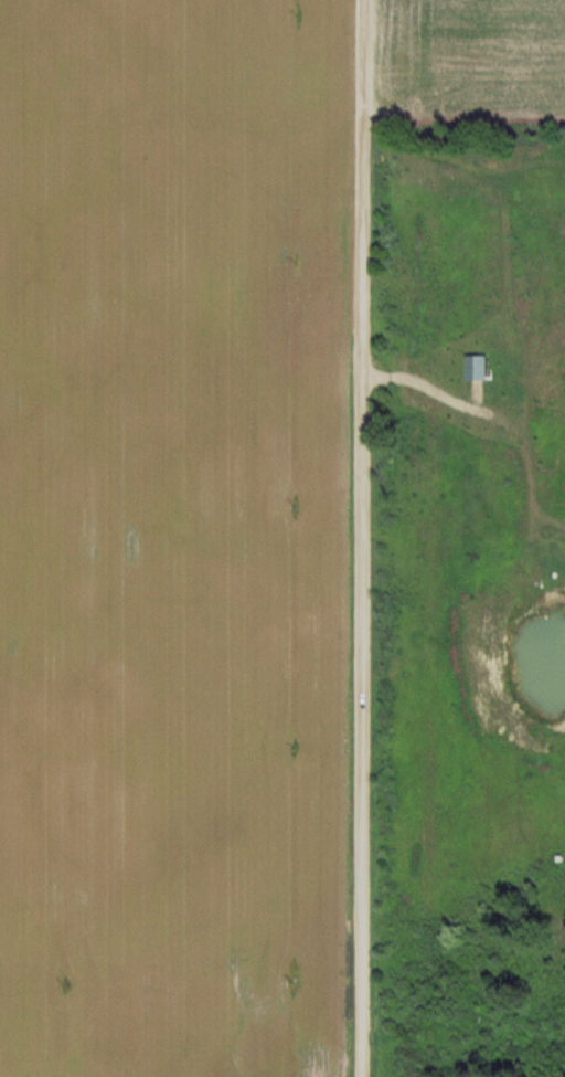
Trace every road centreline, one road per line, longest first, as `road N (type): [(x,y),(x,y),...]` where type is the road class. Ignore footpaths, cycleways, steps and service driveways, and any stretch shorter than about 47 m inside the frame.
road 1 (residential): [(361,1076),(363,0)]

